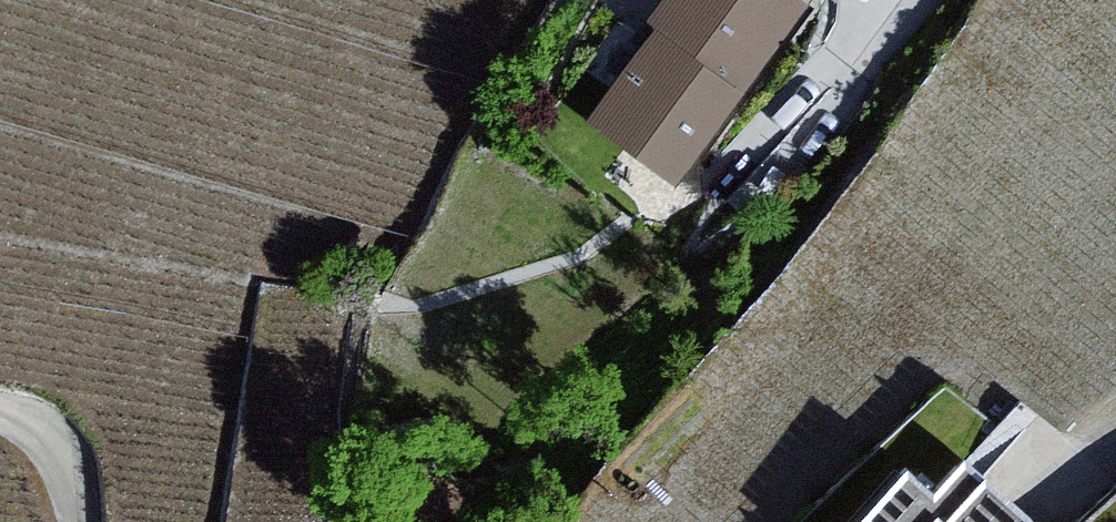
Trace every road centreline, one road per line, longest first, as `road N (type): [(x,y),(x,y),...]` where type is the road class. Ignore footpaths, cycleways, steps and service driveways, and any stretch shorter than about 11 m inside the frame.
road 1 (motorway): [(0,287),(220,238),(813,188),(1115,194)]
road 2 (motorway): [(393,0),(142,21),(0,50)]
road 3 (residential): [(938,0),(860,113)]

